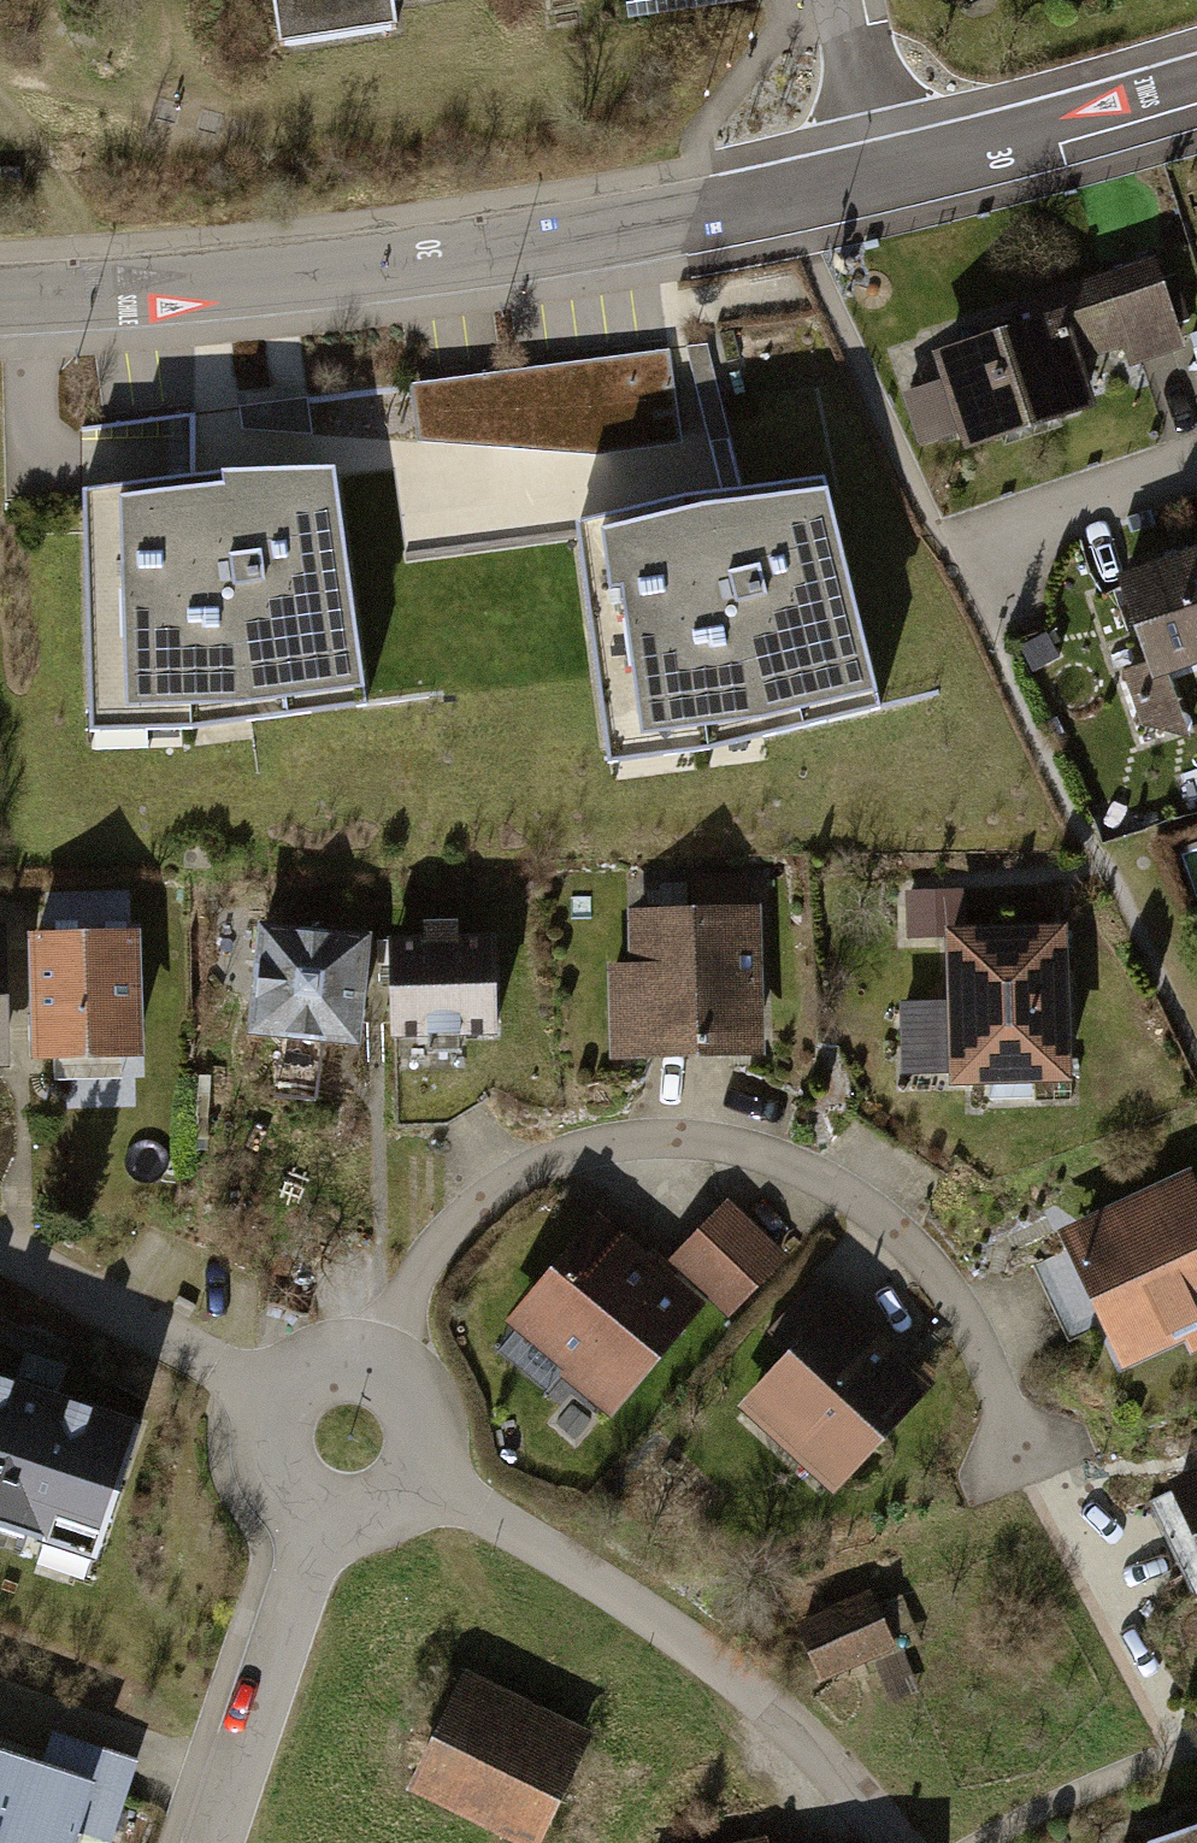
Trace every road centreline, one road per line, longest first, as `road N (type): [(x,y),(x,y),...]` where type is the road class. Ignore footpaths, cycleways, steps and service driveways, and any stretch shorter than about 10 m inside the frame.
road 1 (residential): [(379,1352),(428,1260),(507,1183),(617,1140),(735,1145),(843,1189),(907,1238),(971,1330),(1038,1470)]
road 2 (residential): [(888,174),(670,219),(397,262),(0,300)]
road 3 (residential): [(427,1481),(572,1562),(714,1662),(809,1747),(893,1842)]
road 4 (residential): [(319,1523),(209,1842)]
road 5 (residential): [(1196,91),(888,174)]
road 6 (residential): [(0,1246),(270,1391)]
road 7 (residential): [(1196,462),(947,549)]
road 8 (track): [(112,292),(52,181),(0,112)]
road 9 (residential): [(837,0),(888,174)]
road 10 (residential): [(270,1391),(257,1442),(262,1468),(275,1492),(319,1523)]
road 11 (residential): [(427,1481),(436,1456),(433,1405),(402,1364),(379,1352)]
road 12 (residential): [(379,1352),(318,1351),(270,1391)]
road 13 (residential): [(319,1523),(382,1521),(427,1481)]

